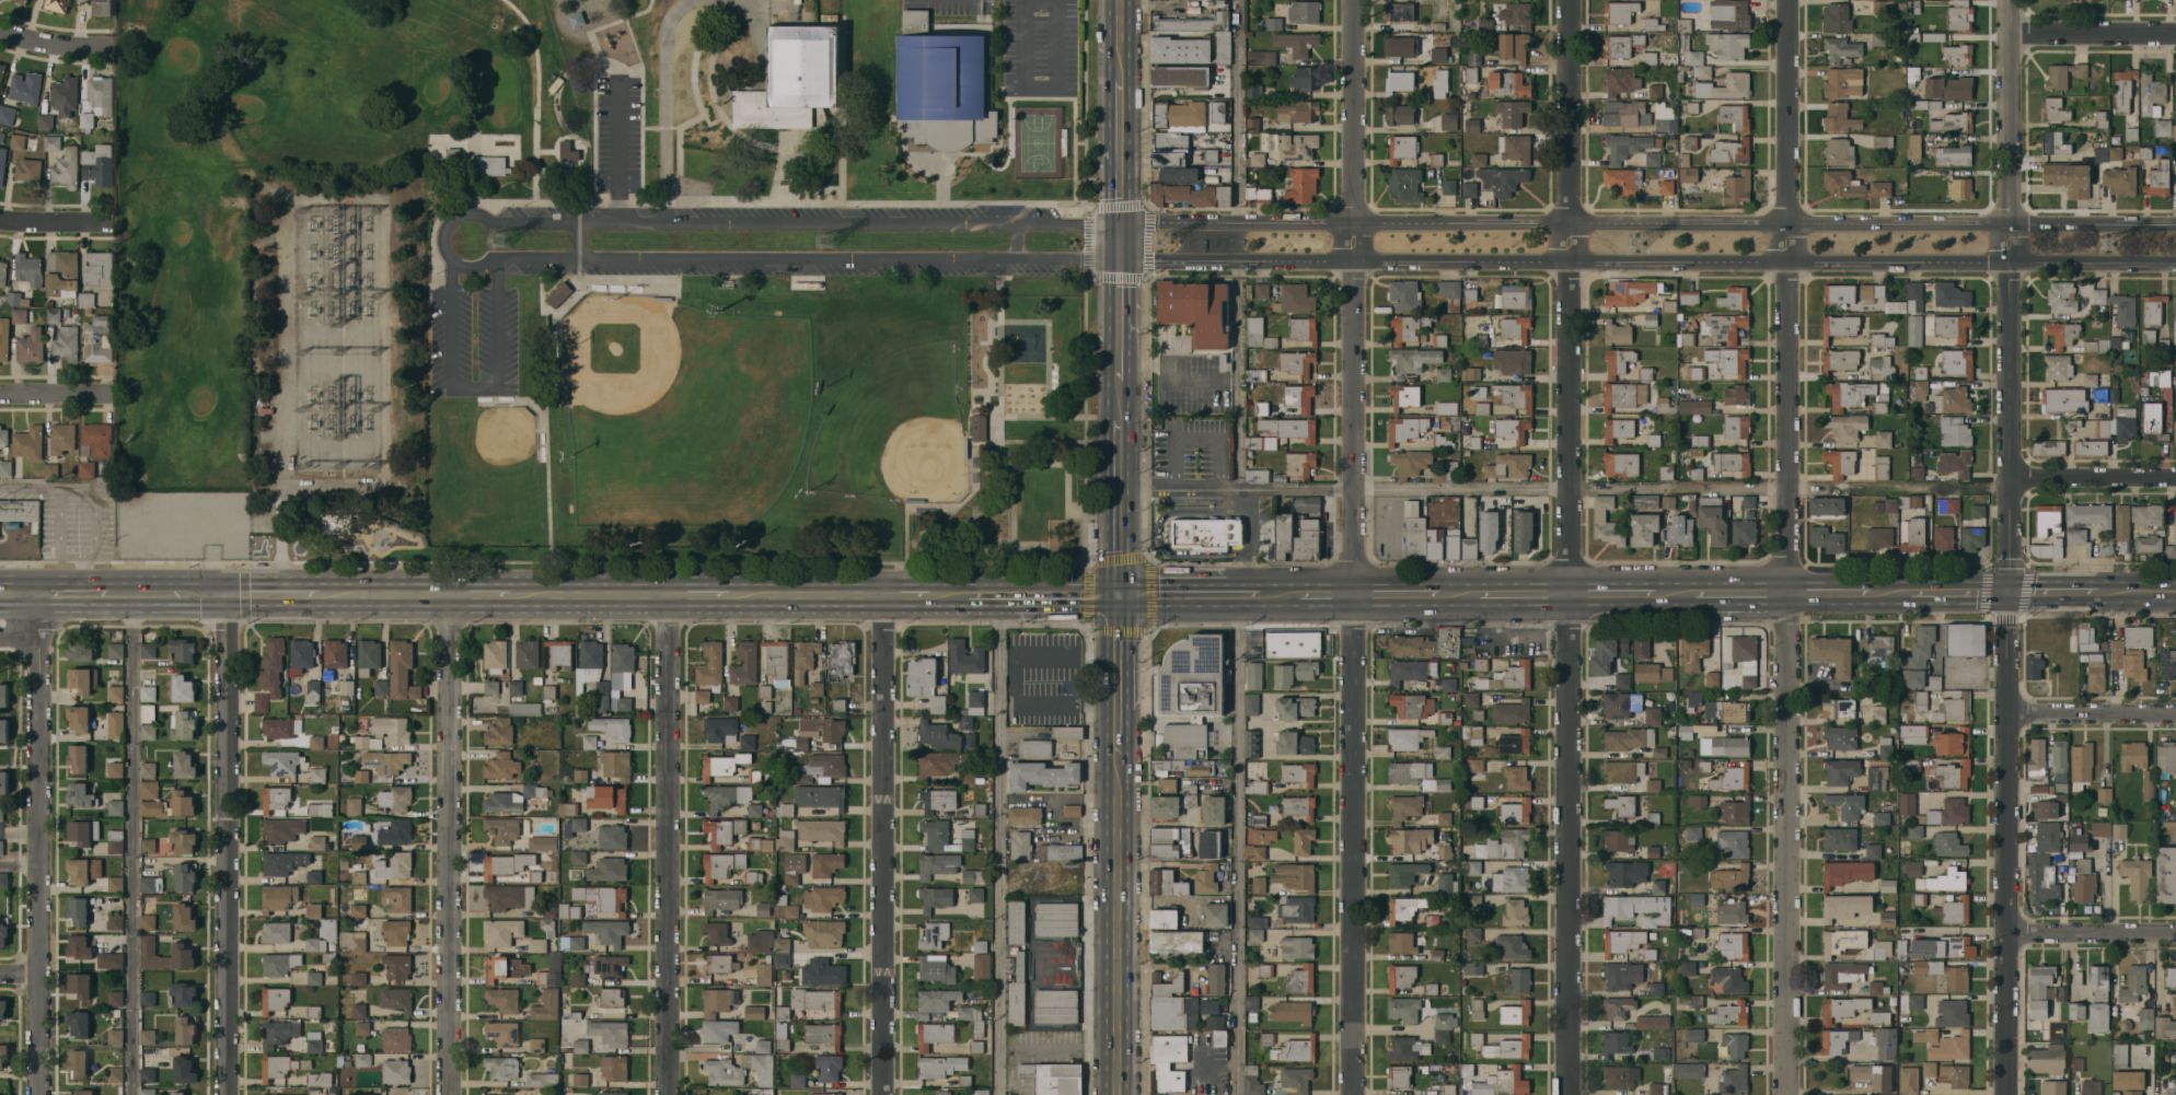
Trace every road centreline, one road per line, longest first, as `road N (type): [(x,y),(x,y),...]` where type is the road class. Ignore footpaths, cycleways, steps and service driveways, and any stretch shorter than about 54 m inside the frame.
road 1 (residential): [(1352,0),(1354,1094)]
road 2 (residential): [(1568,0),(1569,1094)]
road 3 (residential): [(1789,0),(1789,1094)]
road 4 (tertiary): [(1125,261),(2175,264)]
road 5 (tertiary): [(2175,221),(1125,223)]
road 6 (residential): [(1125,223),(495,221)]
road 7 (residential): [(498,257),(1125,261)]
road 8 (tertiary): [(2010,0),(2010,594)]
road 9 (residential): [(665,594),(670,1094)]
road 10 (residential): [(449,594),(451,1094)]
road 11 (residential): [(882,594),(881,1094)]
road 12 (residential): [(37,594),(36,1094)]
road 13 (residential): [(2010,594),(2010,1094)]
road 14 (residential): [(222,595),(222,1094)]
road 15 (primary): [(1122,752),(1118,1094)]
road 16 (primary): [(1125,418),(1123,595)]
road 17 (residential): [(2175,713),(2009,713)]
road 18 (residential): [(2175,478),(2010,479)]
road 19 (residential): [(2175,931),(2010,930)]
road 20 (residential): [(2175,36),(2011,35)]
road 21 (primary): [(665,594),(509,594)]
road 22 (primary): [(882,594),(727,594)]
road 23 (primary): [(1125,78),(1125,223)]
road 24 (residential): [(495,221),(471,209),(445,221),(441,233),(451,260),(498,257)]
road 25 (primary): [(449,594),(319,594)]
road 26 (primary): [(1123,595),(996,594)]

